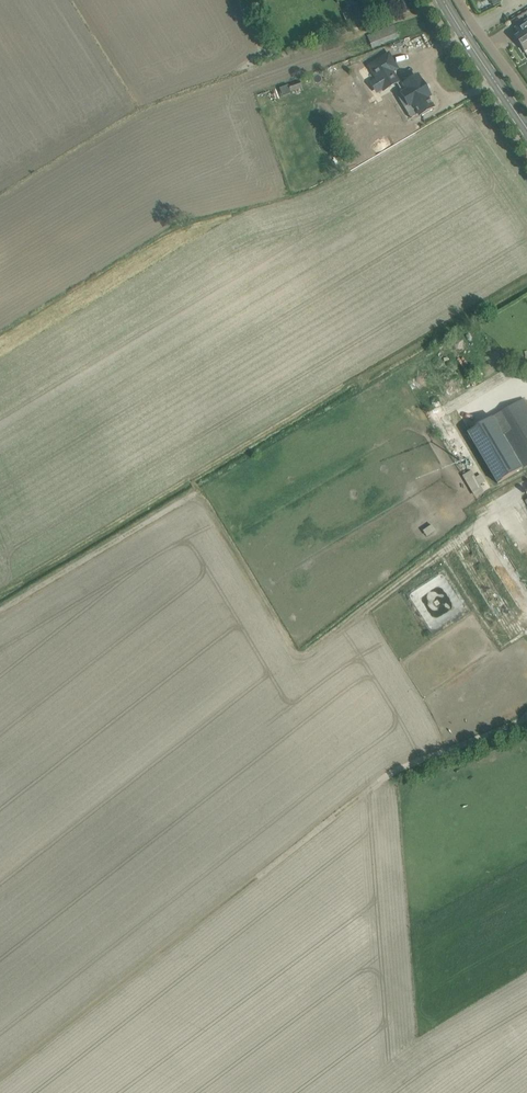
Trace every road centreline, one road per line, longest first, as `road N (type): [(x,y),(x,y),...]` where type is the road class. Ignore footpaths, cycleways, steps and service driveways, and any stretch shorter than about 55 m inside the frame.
road 1 (track): [(0,611),(194,497),(293,652),(306,656),(517,494)]
road 2 (track): [(0,1081),(403,768),(526,719)]
road 3 (tertiary): [(526,130),(442,0)]
road 4 (unclassified): [(459,0),(526,100)]

